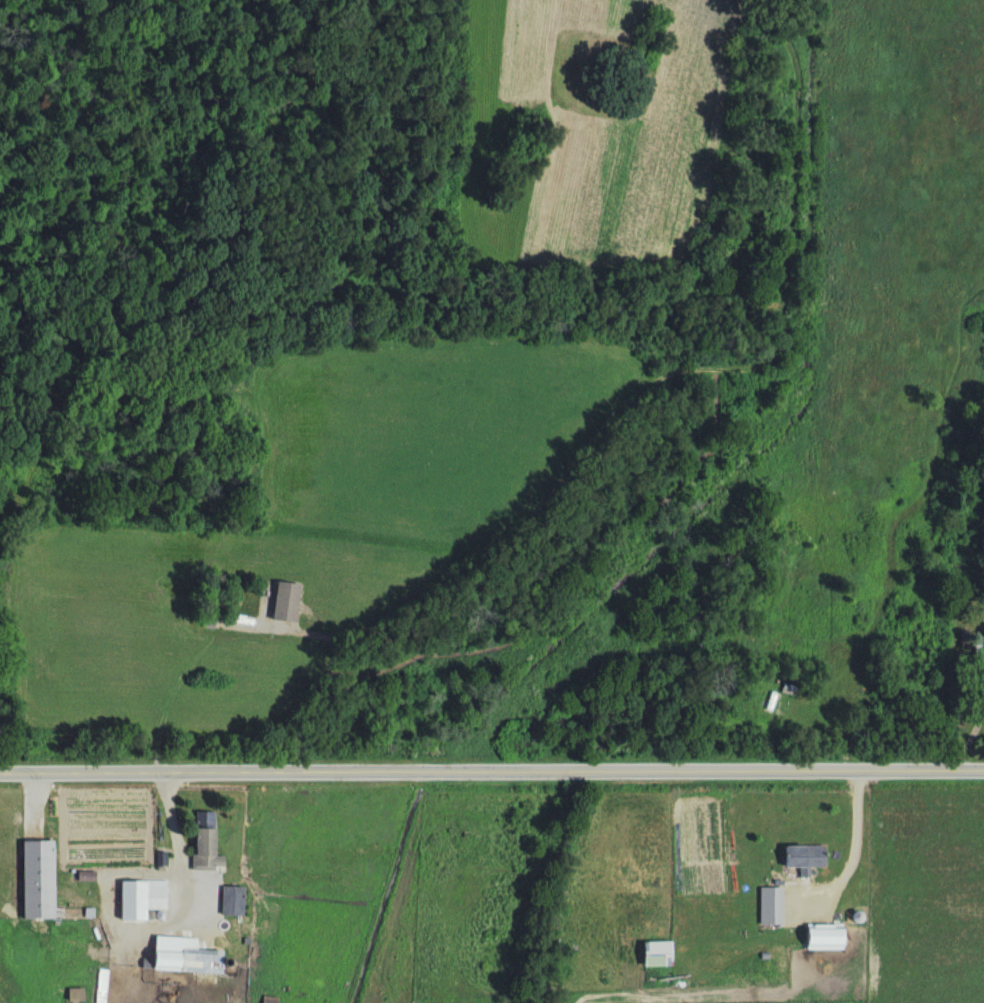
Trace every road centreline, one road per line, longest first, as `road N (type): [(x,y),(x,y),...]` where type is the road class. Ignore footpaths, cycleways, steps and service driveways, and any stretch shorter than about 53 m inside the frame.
road 1 (tertiary): [(983,769),(0,770)]

